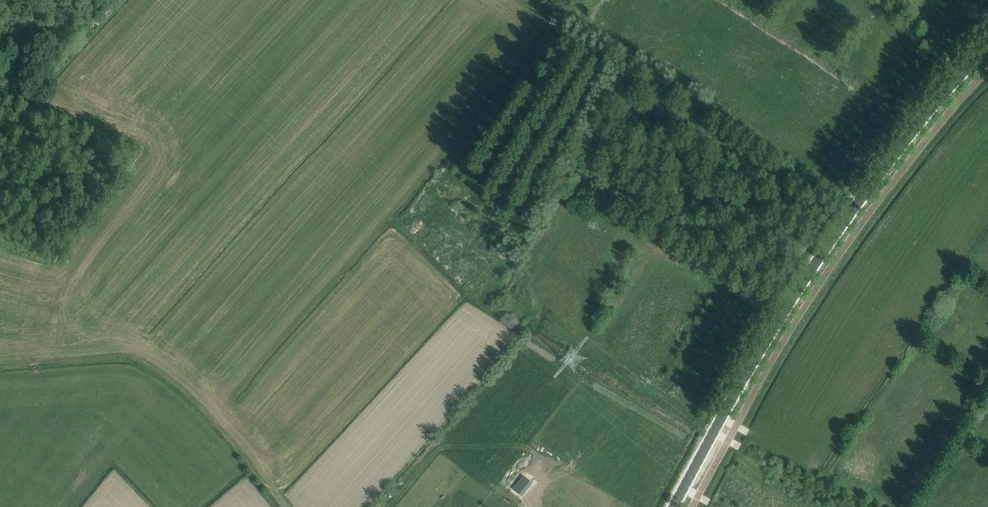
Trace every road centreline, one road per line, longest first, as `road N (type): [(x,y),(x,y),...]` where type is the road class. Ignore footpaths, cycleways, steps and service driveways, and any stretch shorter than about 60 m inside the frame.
road 1 (tertiary): [(672,506),(836,232),(895,150),(987,50)]

